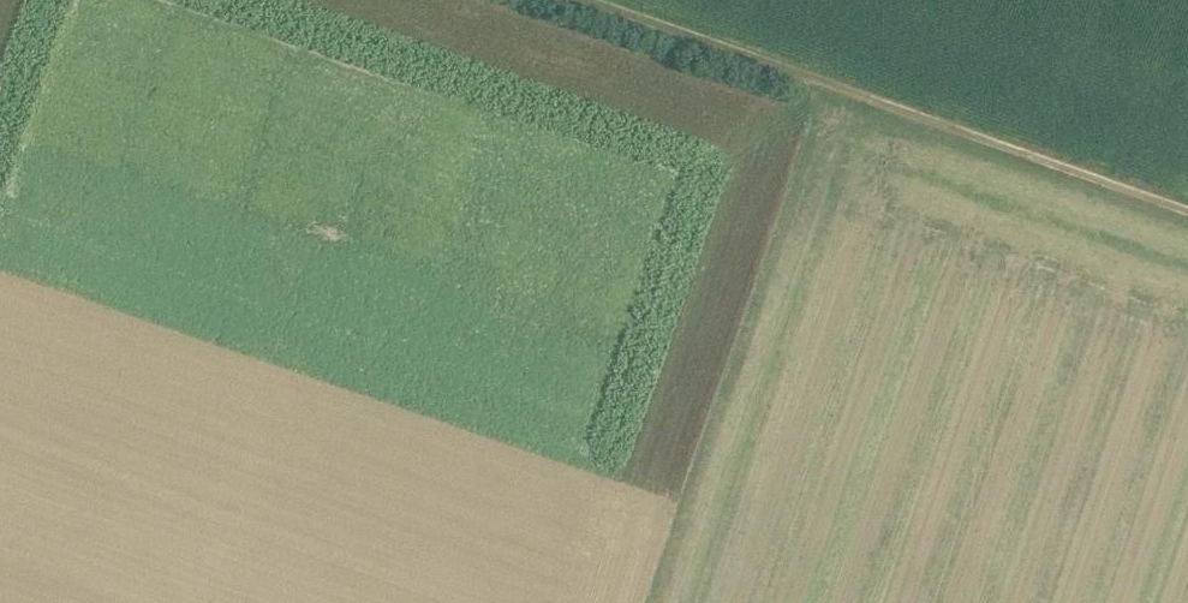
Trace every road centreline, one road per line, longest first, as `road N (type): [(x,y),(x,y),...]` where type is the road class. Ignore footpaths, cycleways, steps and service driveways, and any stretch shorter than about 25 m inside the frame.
road 1 (track): [(600,0),(1187,201)]

